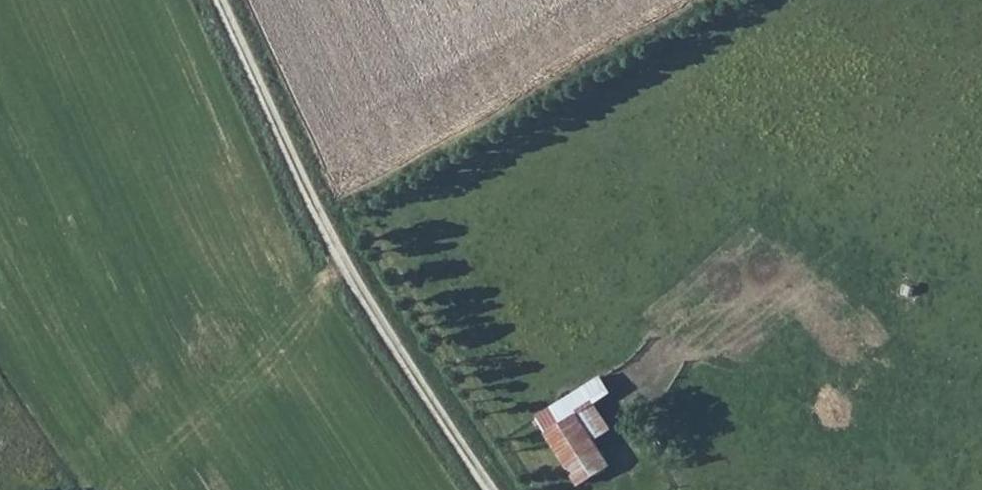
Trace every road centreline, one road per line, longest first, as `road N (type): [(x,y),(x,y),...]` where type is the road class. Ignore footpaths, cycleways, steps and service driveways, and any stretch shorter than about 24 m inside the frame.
road 1 (track): [(218,0),(326,233),(486,489)]

